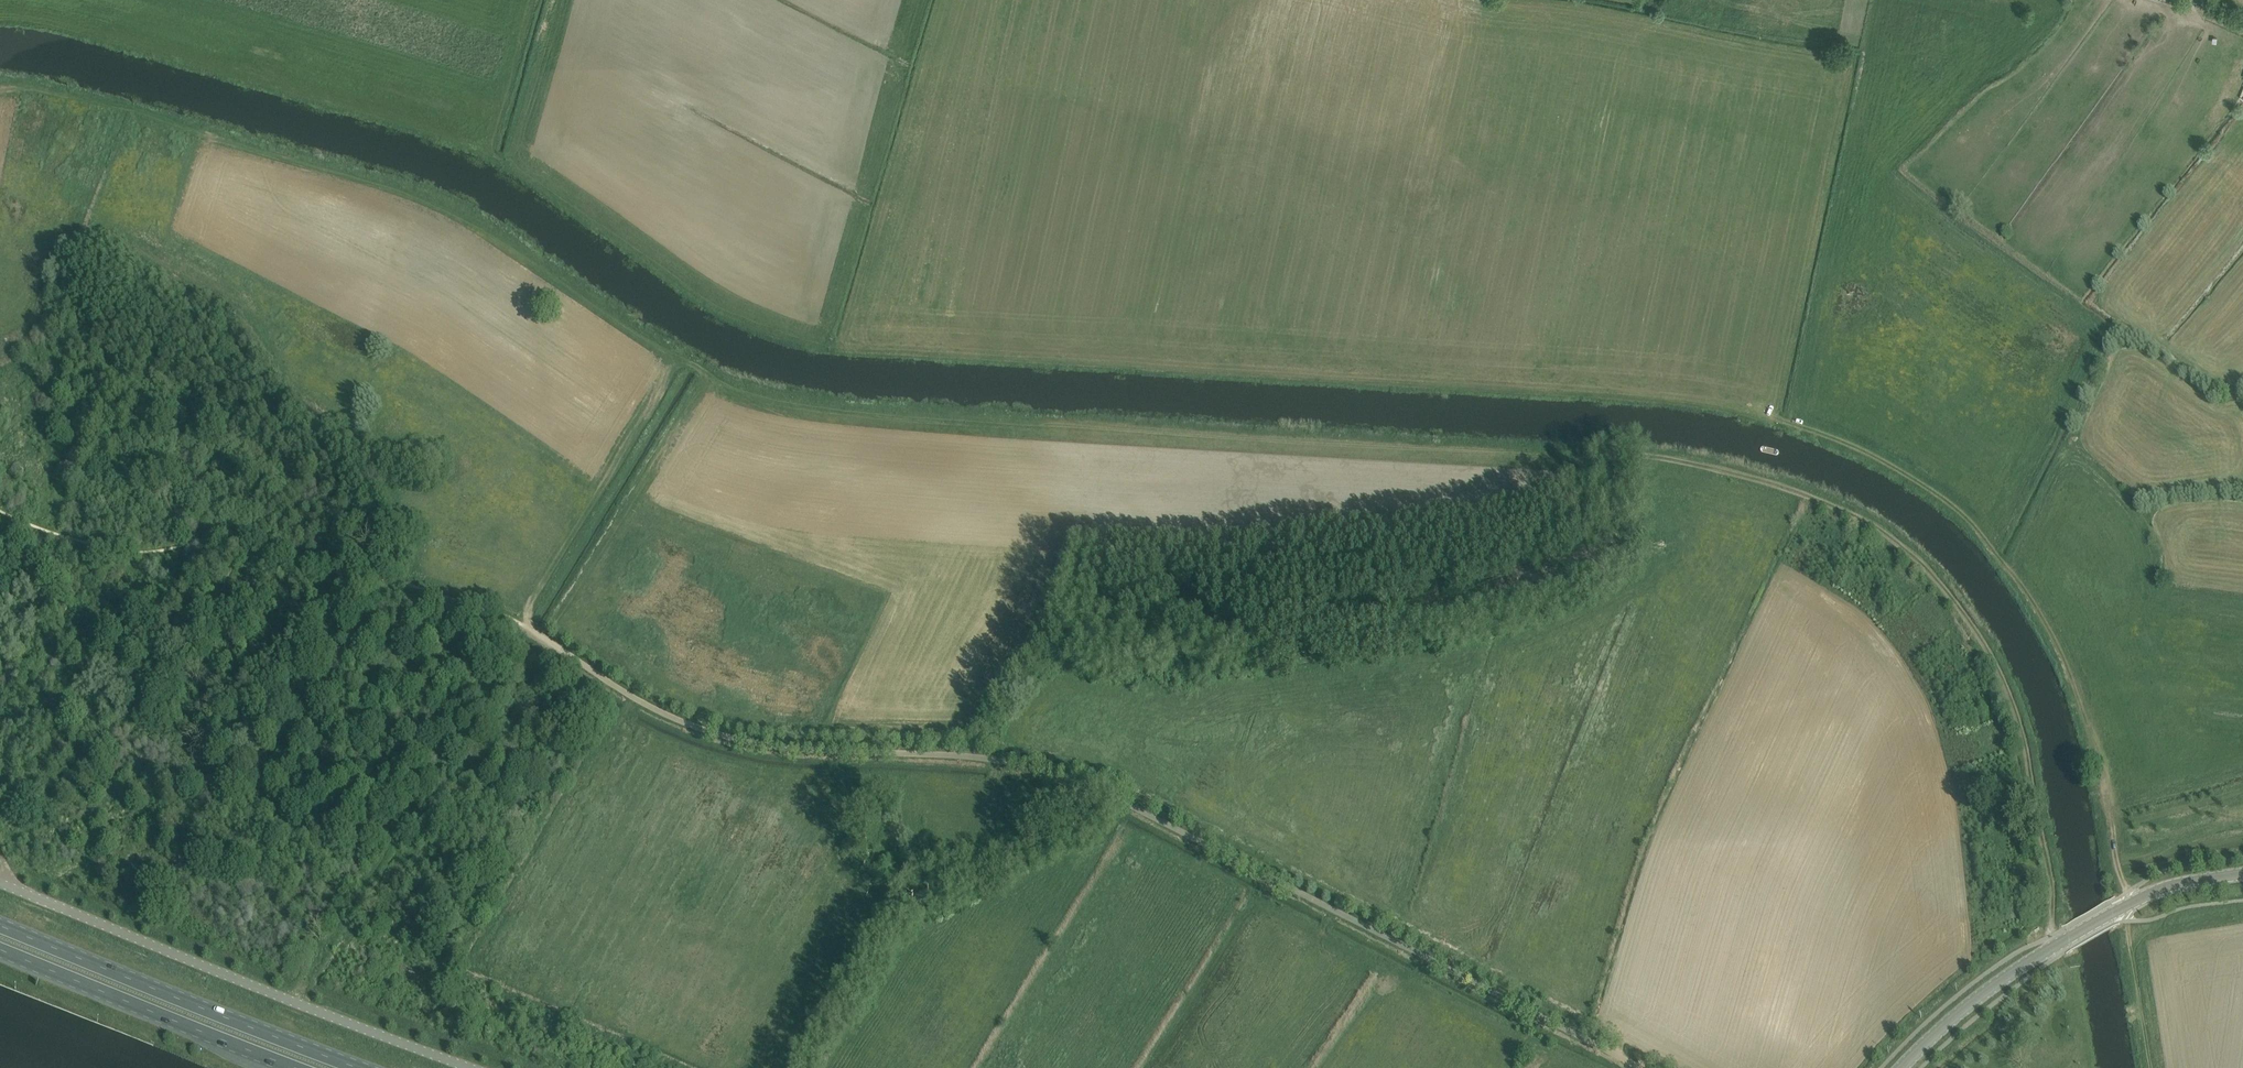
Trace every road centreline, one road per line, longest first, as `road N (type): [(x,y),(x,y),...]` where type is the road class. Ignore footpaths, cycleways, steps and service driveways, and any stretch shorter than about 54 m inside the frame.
road 1 (track): [(1639,1067),(1109,795),(1016,764),(787,747),(702,729),(526,631)]
road 2 (unclassified): [(0,883),(473,1067)]
road 3 (secondary): [(1903,1067),(1973,1000),(2069,936),(2146,895),(2242,874)]
road 4 (trunk): [(359,1067),(0,925)]
road 5 (trunk): [(0,952),(295,1067)]

